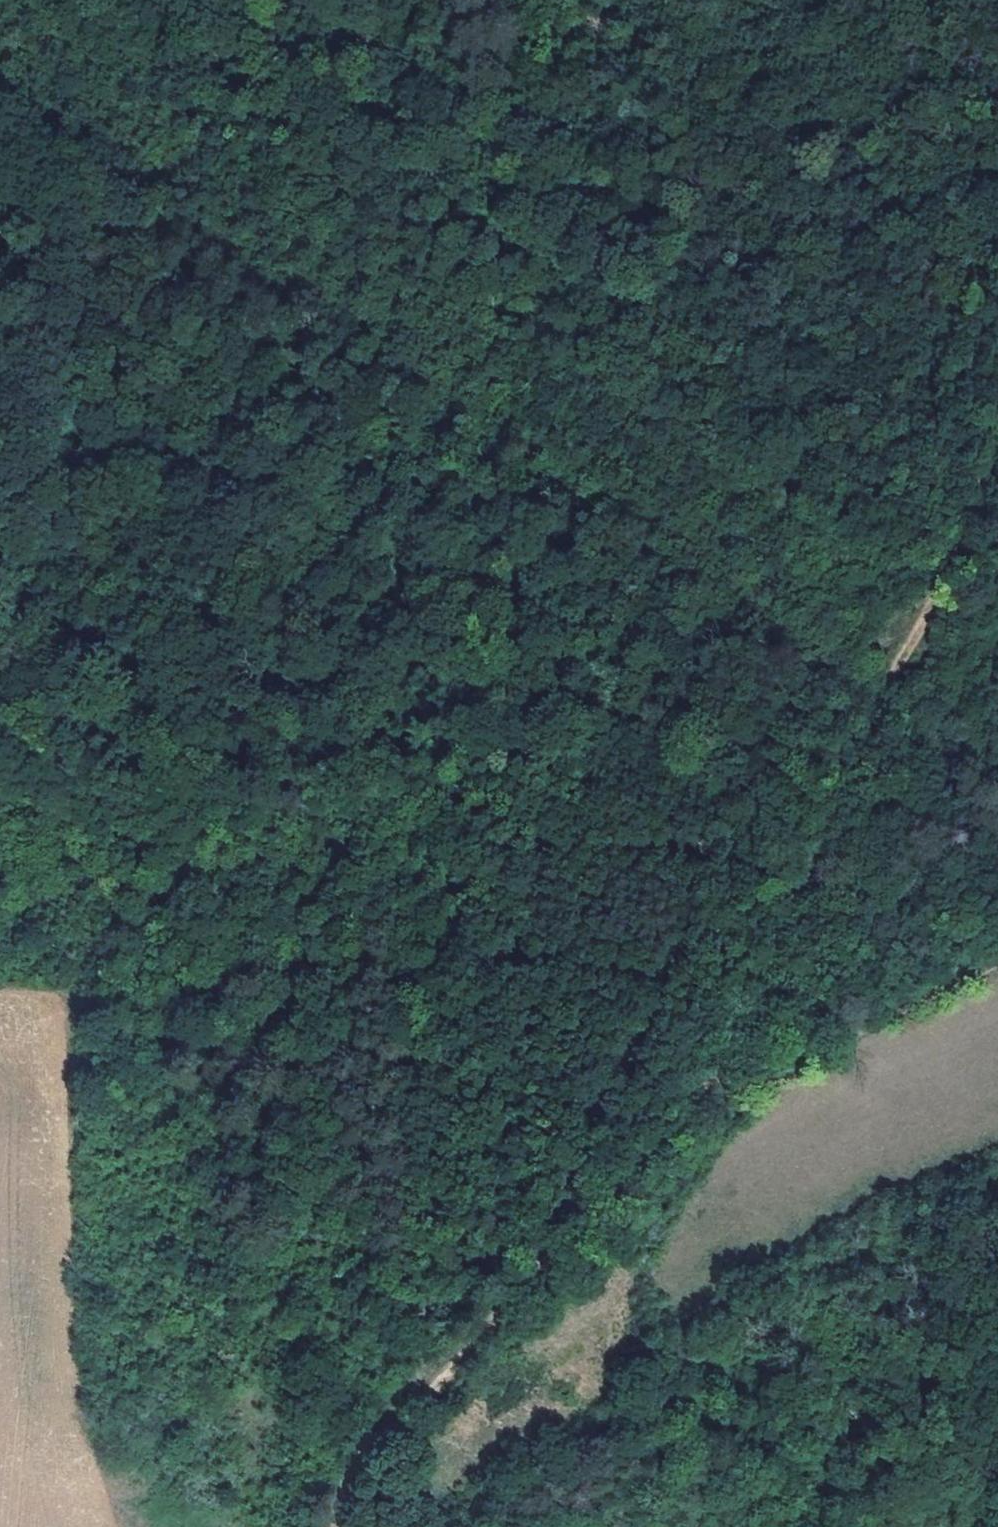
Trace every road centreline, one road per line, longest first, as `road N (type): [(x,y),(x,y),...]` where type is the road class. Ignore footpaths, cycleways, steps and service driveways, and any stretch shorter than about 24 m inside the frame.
road 1 (track): [(441,1391),(493,280),(514,0)]
road 2 (track): [(997,476),(724,1071),(406,1427),(357,1497),(347,1526)]

